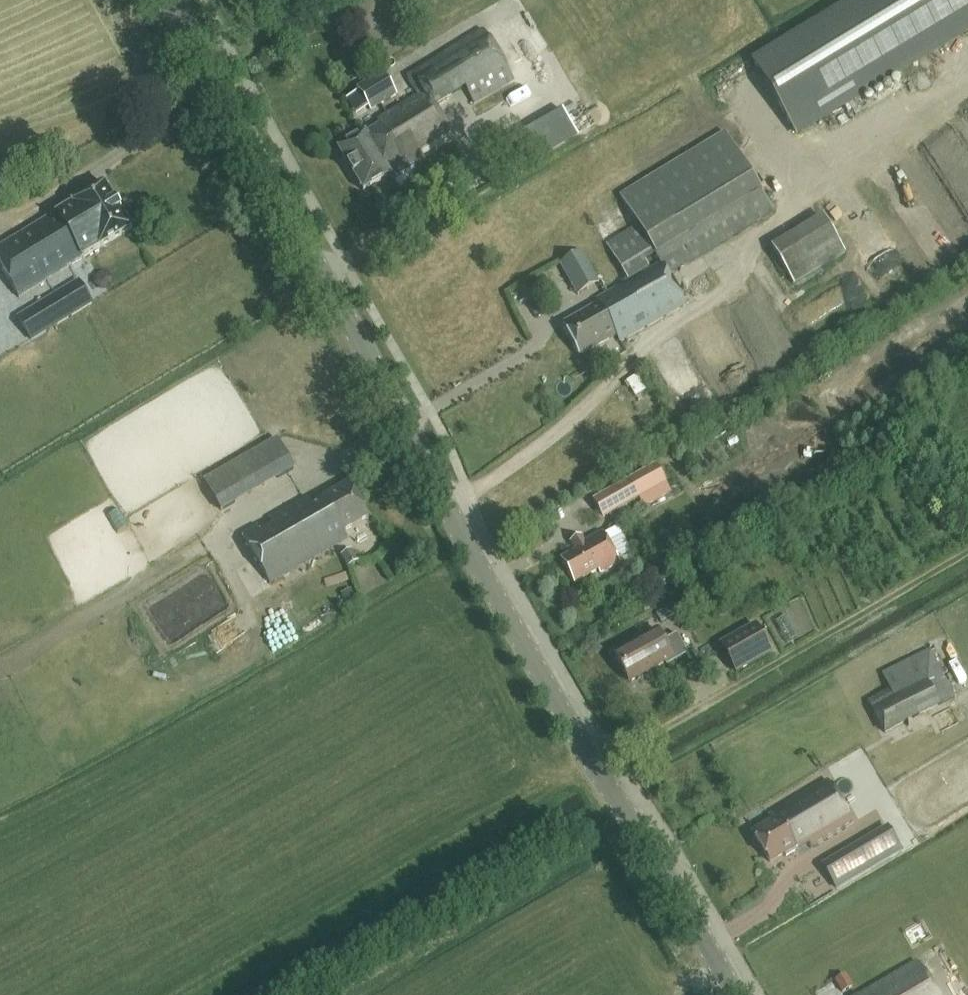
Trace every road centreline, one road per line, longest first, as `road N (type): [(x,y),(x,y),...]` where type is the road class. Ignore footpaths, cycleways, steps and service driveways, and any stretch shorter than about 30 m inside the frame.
road 1 (tertiary): [(731,994),(467,542),(173,0)]
road 2 (track): [(449,507),(590,403),(646,343),(717,298),(758,240),(848,164)]
road 3 (track): [(253,994),(606,783)]
road 4 (track): [(967,94),(848,164)]

